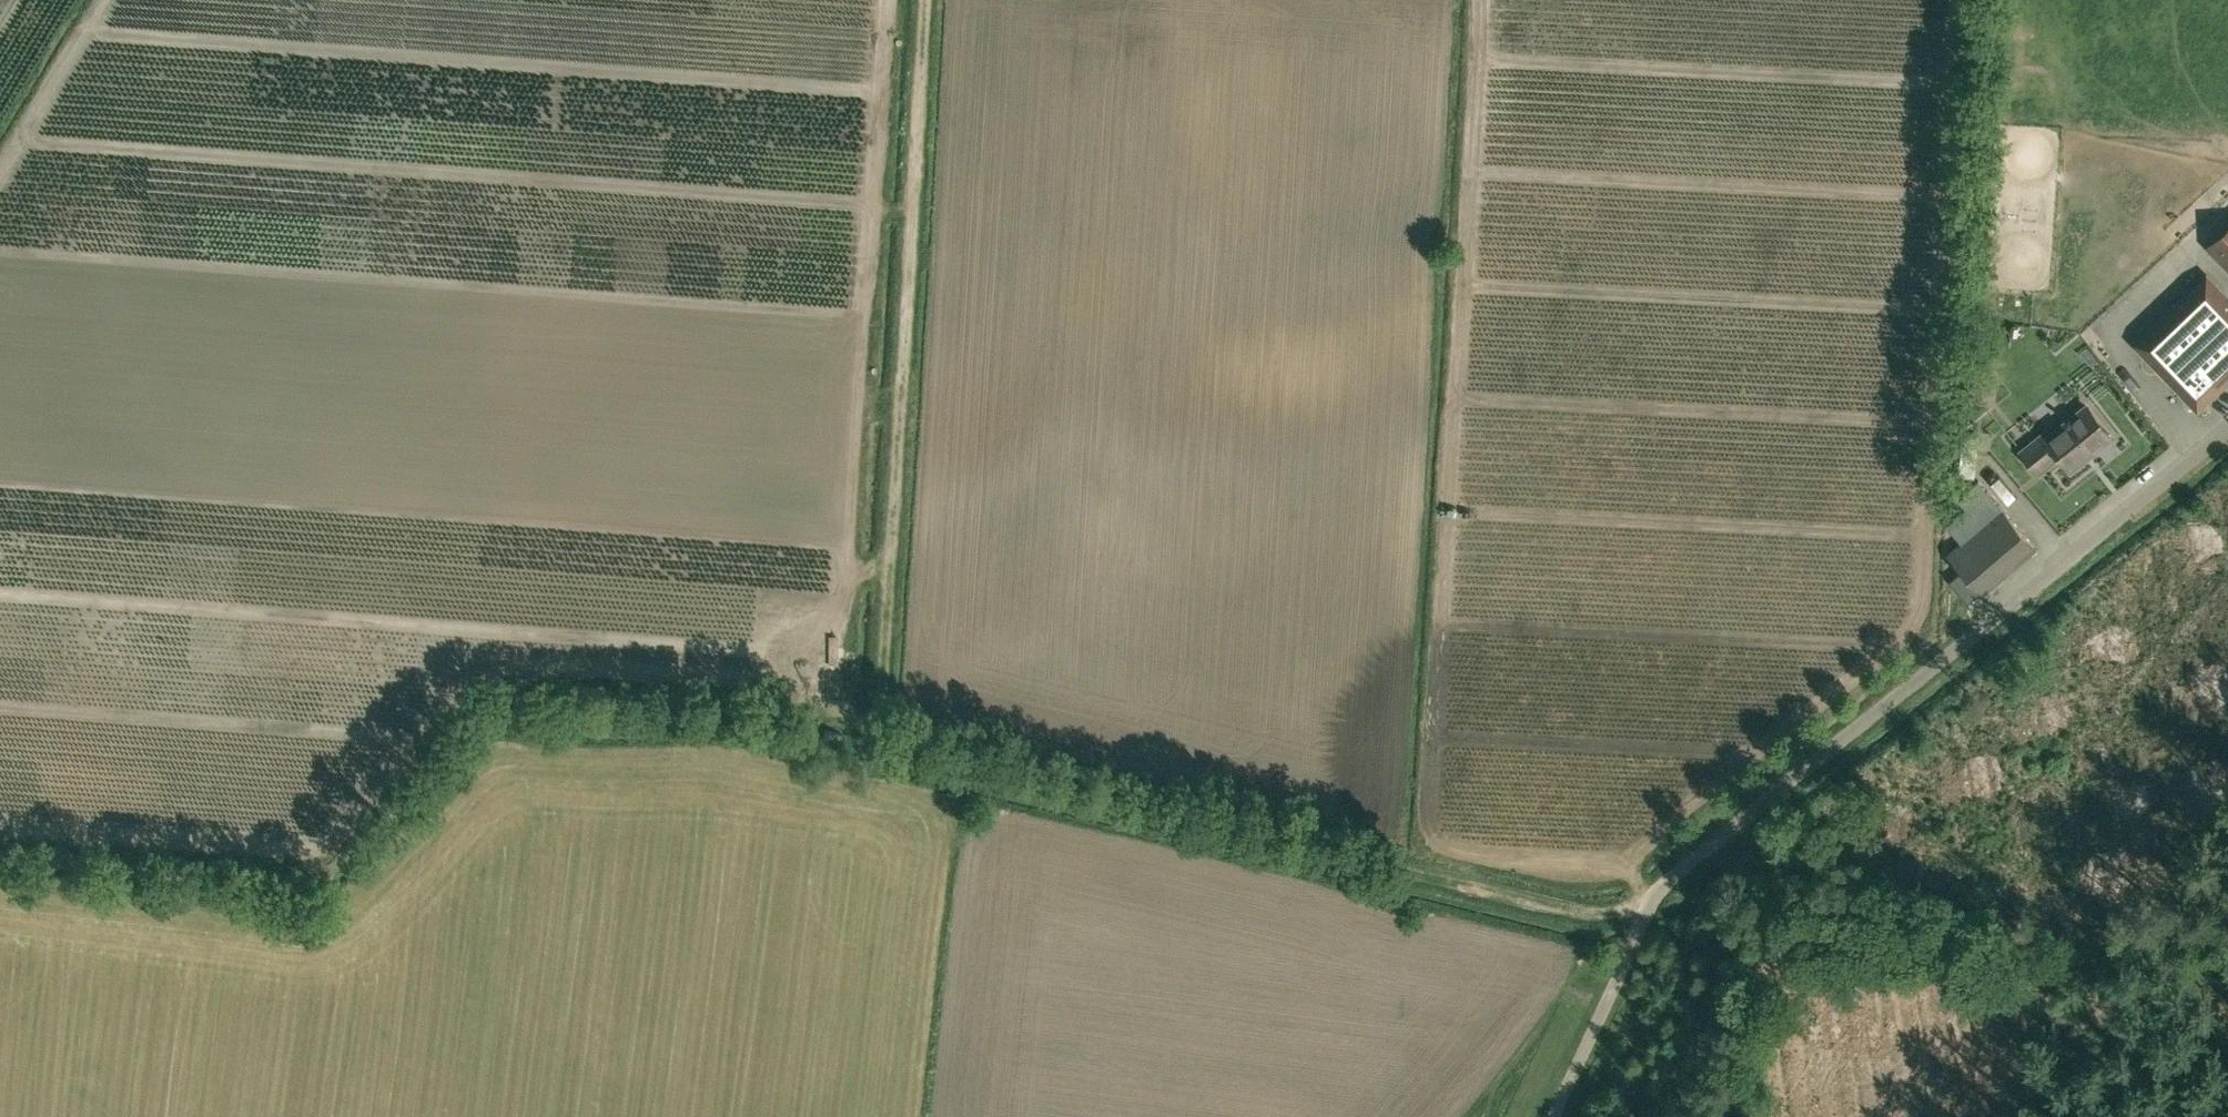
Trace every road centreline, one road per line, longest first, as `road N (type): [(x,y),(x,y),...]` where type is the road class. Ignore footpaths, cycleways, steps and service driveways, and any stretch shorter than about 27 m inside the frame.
road 1 (track): [(1656,904),(1568,912),(882,740),(929,0)]
road 2 (residential): [(1630,959),(1674,883),(2227,419)]

